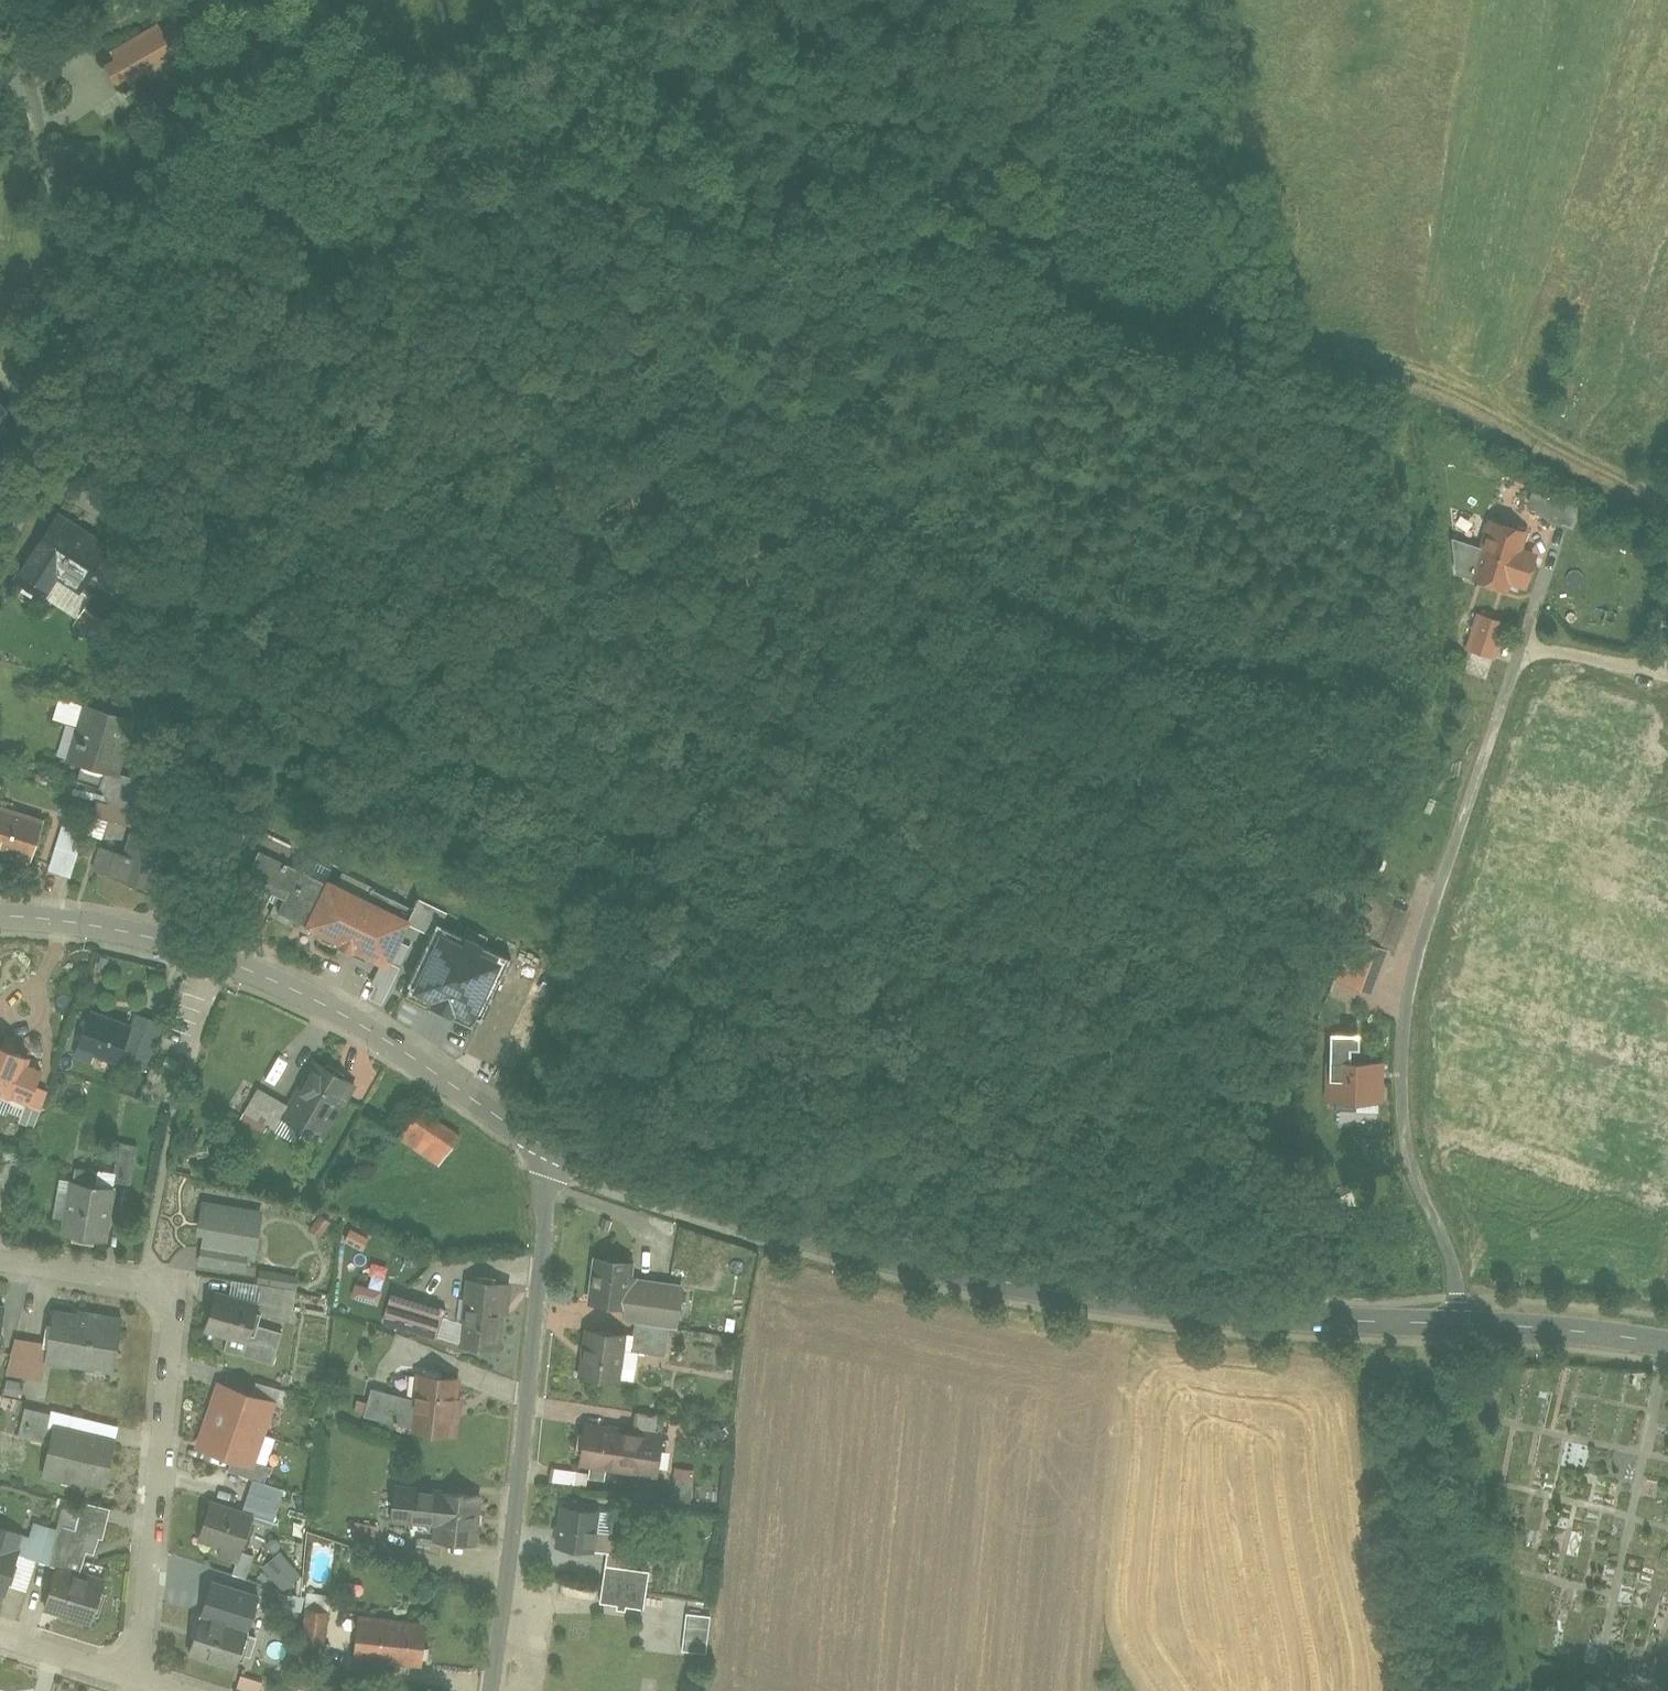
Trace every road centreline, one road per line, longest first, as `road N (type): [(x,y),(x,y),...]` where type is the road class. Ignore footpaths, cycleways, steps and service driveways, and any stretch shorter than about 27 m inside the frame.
road 1 (residential): [(0,70),(30,71),(238,867),(244,965)]
road 2 (tertiary): [(548,1137),(743,1214),(1022,1287),(1281,1319),(1462,1324)]
road 3 (residential): [(1462,1324),(1459,1281),(1402,1125),(1405,1017),(1419,959),(1519,659),(1540,645),(1667,677)]
road 4 (residential): [(548,1137),(529,1382),(490,1690)]
road 5 (residential): [(0,1259),(151,1287),(163,1312),(140,1679)]
road 6 (tertiary): [(244,965),(548,1137)]
road 7 (tertiary): [(0,919),(125,932),(244,965)]
road 8 (tertiary): [(1462,1324),(1667,1343)]
road 9 (residential): [(140,1679),(0,1635)]

